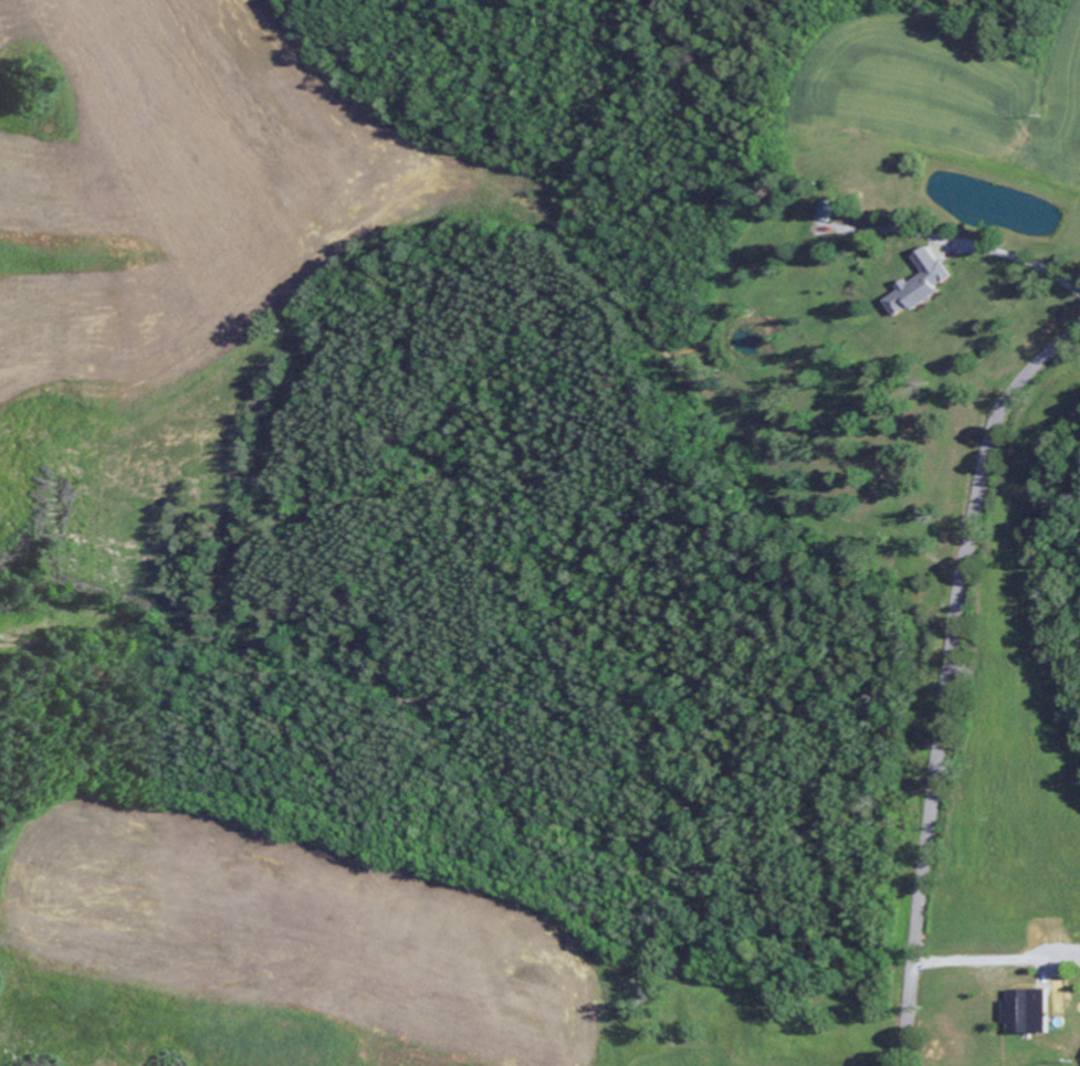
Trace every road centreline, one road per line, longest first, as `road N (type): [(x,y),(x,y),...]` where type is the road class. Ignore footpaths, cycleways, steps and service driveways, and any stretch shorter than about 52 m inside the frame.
road 1 (residential): [(904,1065),(916,909),(986,457),(1017,387),(1079,328)]

